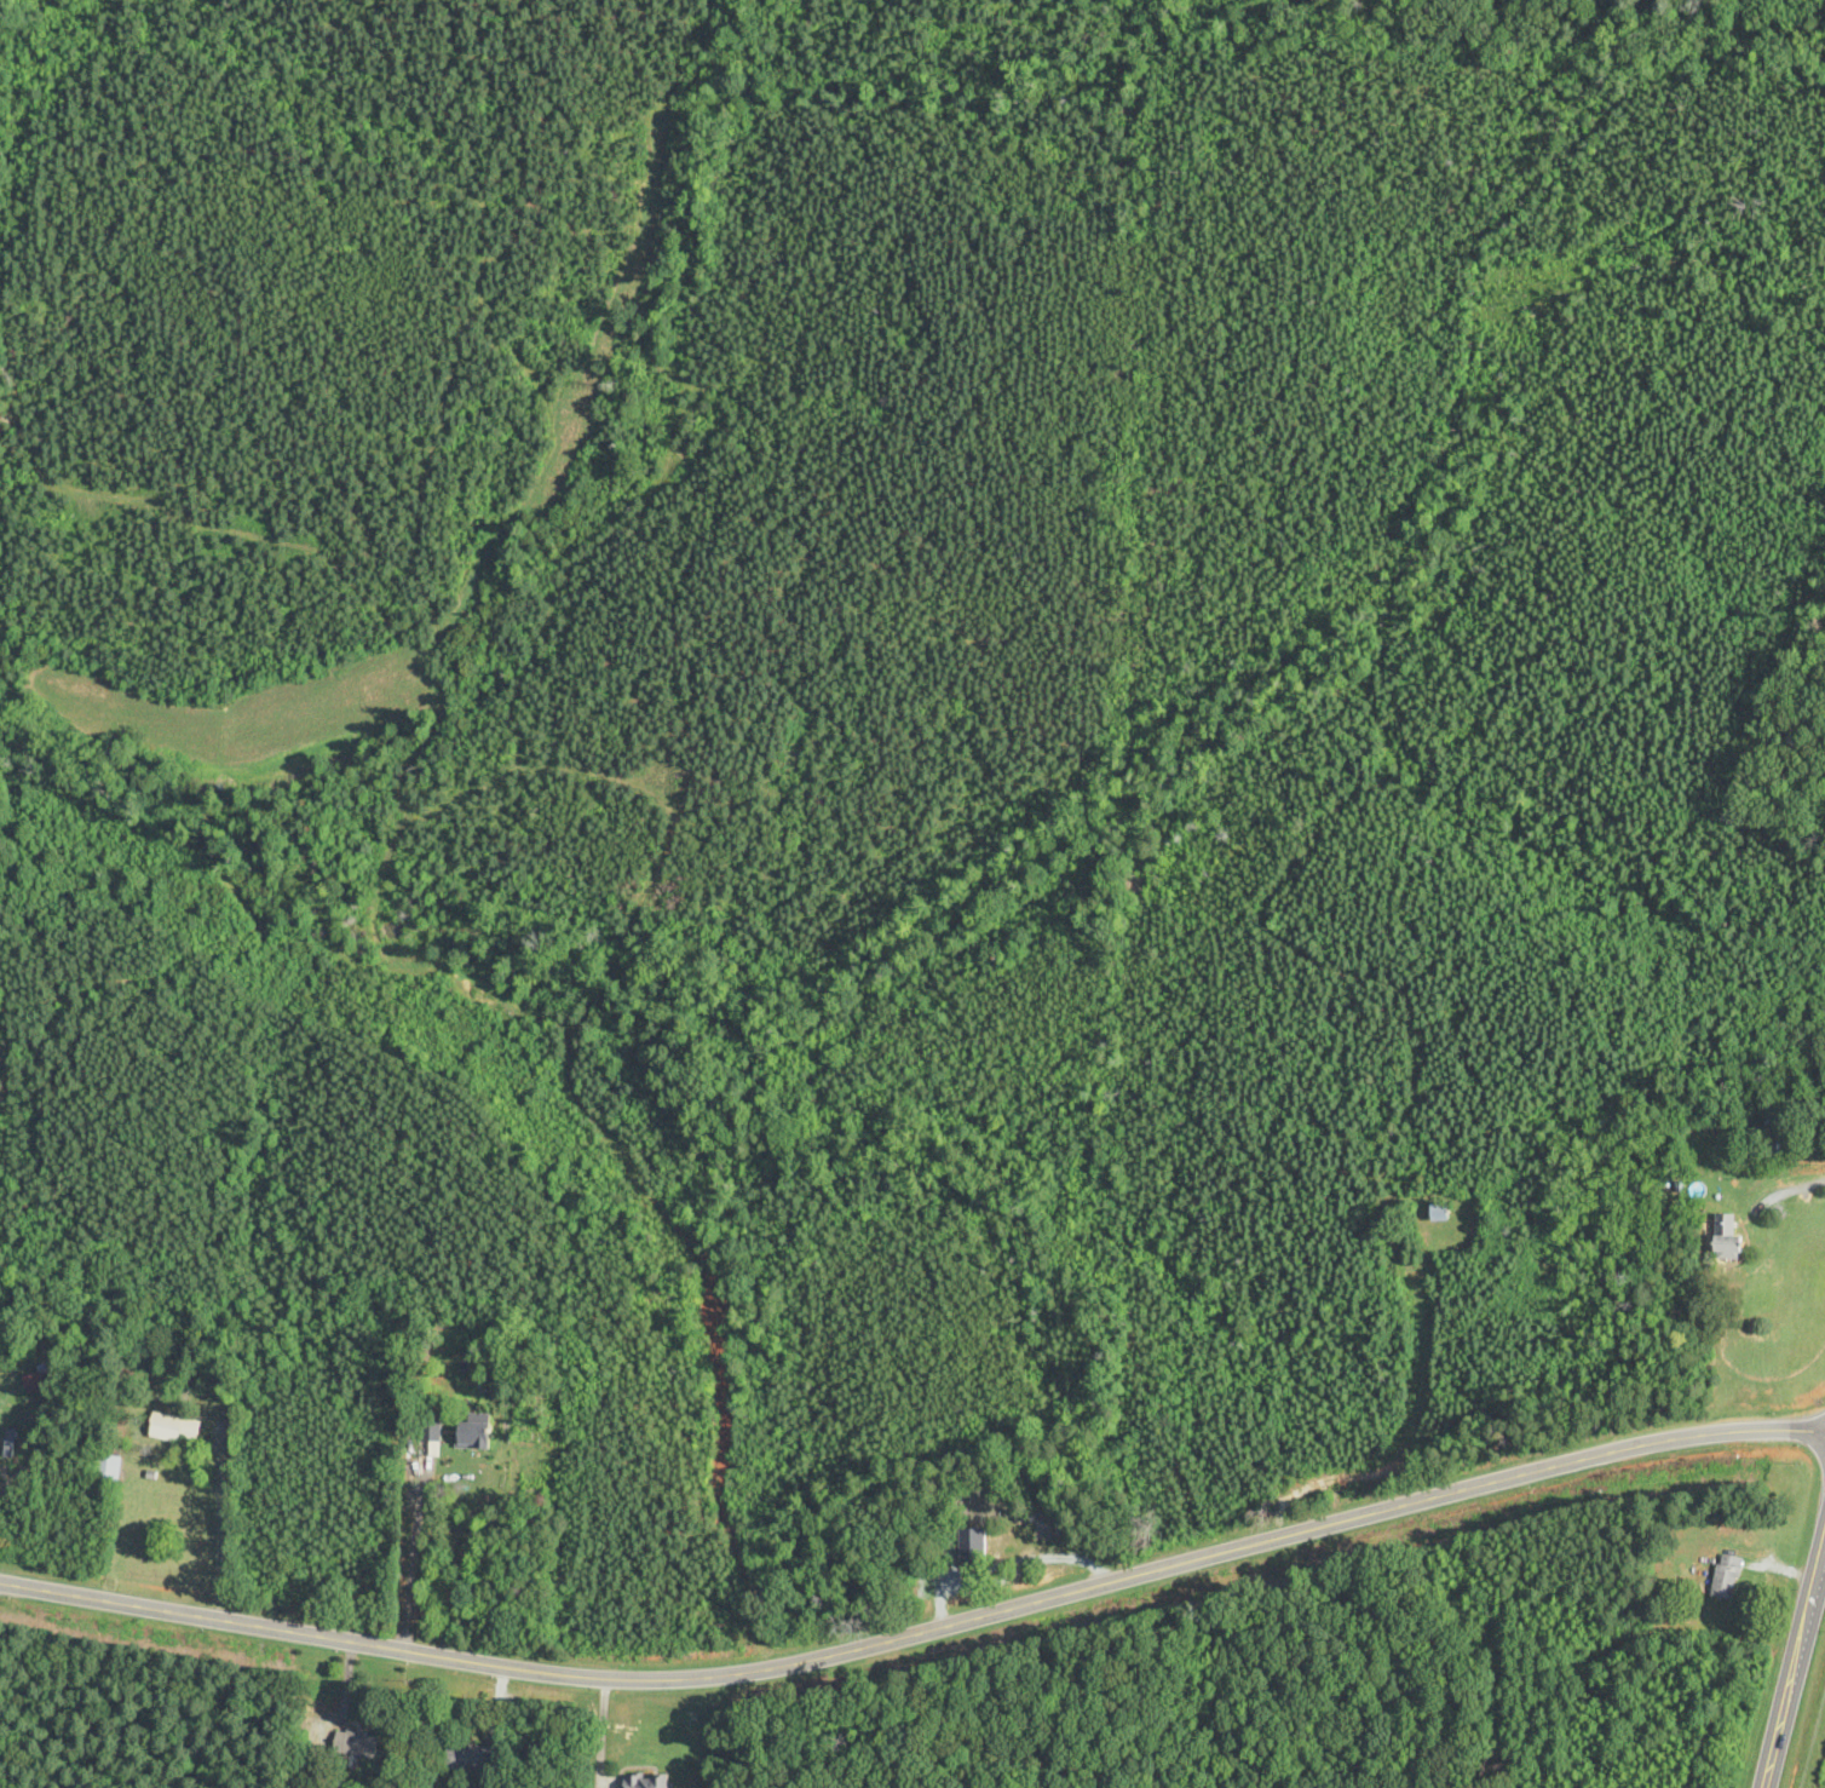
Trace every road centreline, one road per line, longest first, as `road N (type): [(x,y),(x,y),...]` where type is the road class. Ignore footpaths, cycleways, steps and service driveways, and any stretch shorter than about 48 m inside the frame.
road 1 (tertiary): [(0,1584),(563,1678),(693,1681),(812,1663),(1720,1432),(1824,1433)]
road 2 (primary): [(1767,1787),(1824,1541)]

